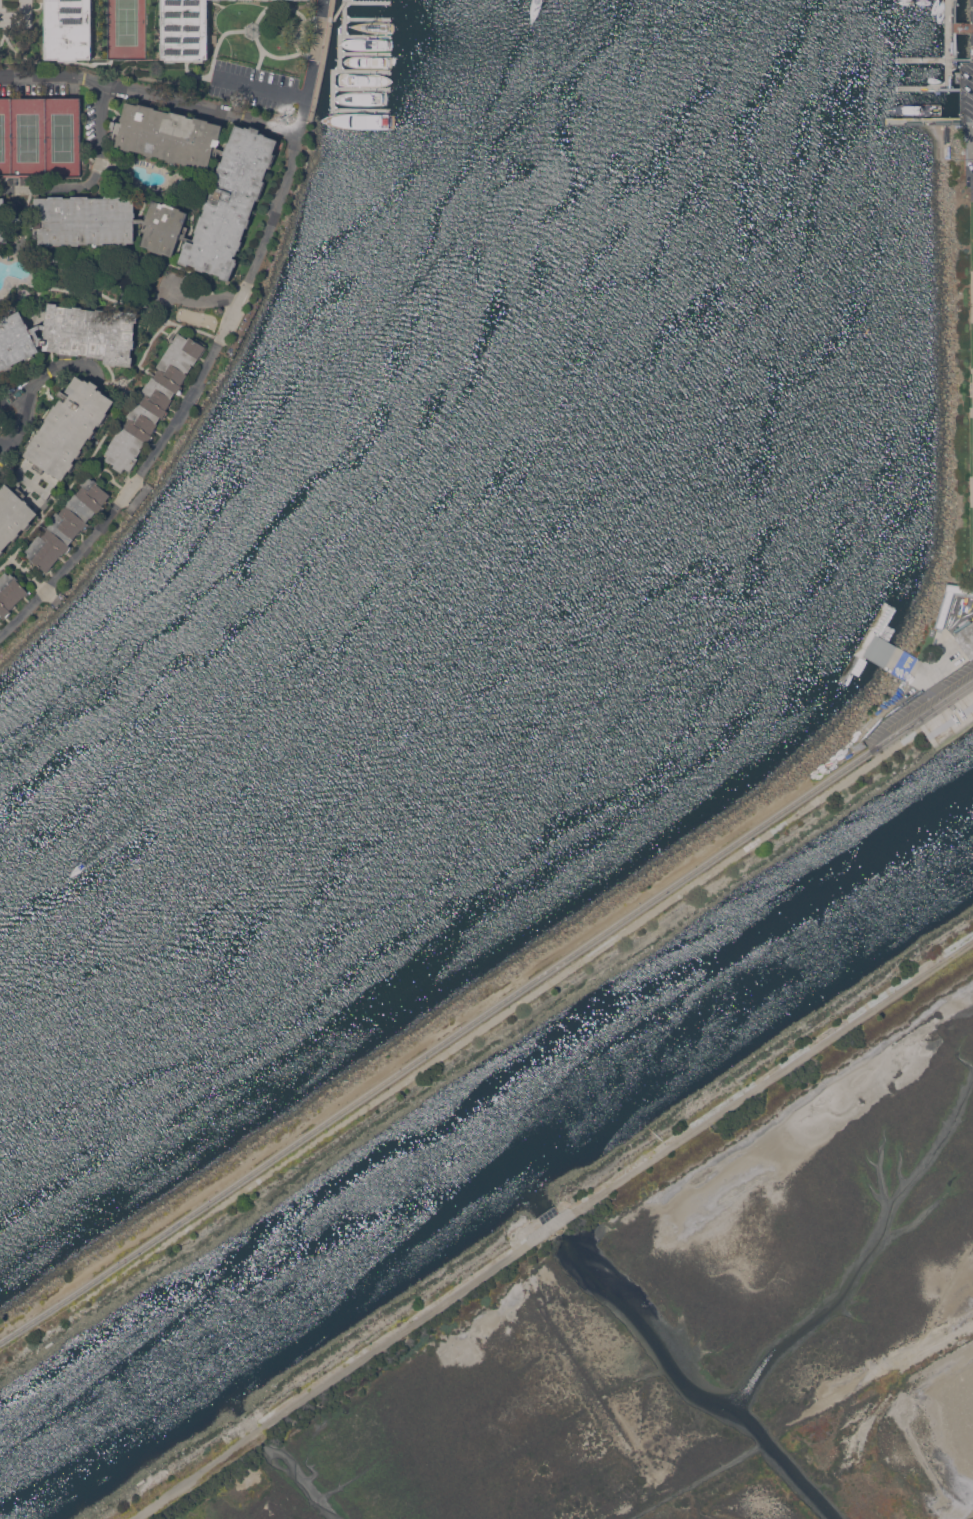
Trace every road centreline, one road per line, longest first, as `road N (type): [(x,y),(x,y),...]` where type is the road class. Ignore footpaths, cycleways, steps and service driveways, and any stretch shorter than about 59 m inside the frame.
road 1 (residential): [(302,131),(295,164),(180,421),(76,560),(0,639)]
road 2 (residential): [(260,121),(93,80),(0,75)]
road 3 (residential): [(105,380),(69,365),(38,378),(0,456)]

